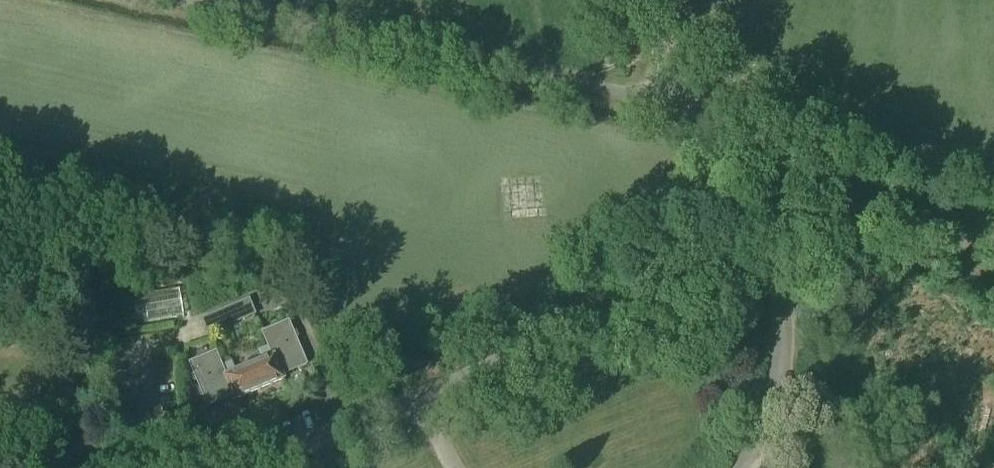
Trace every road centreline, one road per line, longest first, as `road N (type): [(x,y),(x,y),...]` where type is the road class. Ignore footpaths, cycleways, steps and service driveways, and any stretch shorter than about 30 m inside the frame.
road 1 (unclassified): [(245,467),(788,232)]
road 2 (unclassified): [(788,232),(692,105),(638,0)]
road 3 (unclassified): [(993,243),(839,213),(788,232)]

